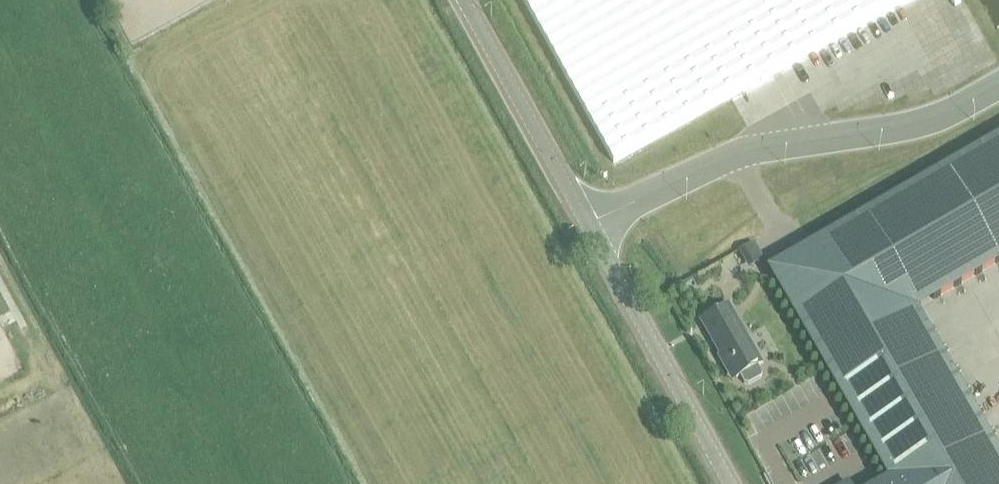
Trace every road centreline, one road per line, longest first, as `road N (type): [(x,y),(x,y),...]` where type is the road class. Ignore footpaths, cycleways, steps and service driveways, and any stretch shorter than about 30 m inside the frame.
road 1 (unclassified): [(585,225),(738,156),(893,132),(998,88)]
road 2 (tertiary): [(727,483),(585,225)]
road 3 (tertiary): [(585,225),(461,0)]

